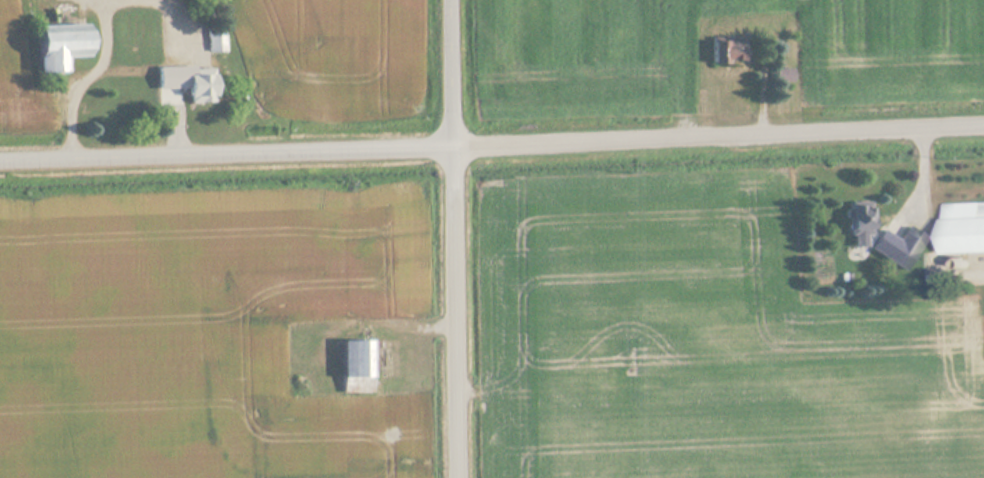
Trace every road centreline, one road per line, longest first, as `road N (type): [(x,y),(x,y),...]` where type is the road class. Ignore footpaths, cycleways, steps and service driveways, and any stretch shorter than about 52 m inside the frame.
road 1 (secondary): [(455,153),(983,130)]
road 2 (secondary): [(0,162),(455,153)]
road 3 (residential): [(459,477),(455,153)]
road 4 (residential): [(455,153),(453,0)]

